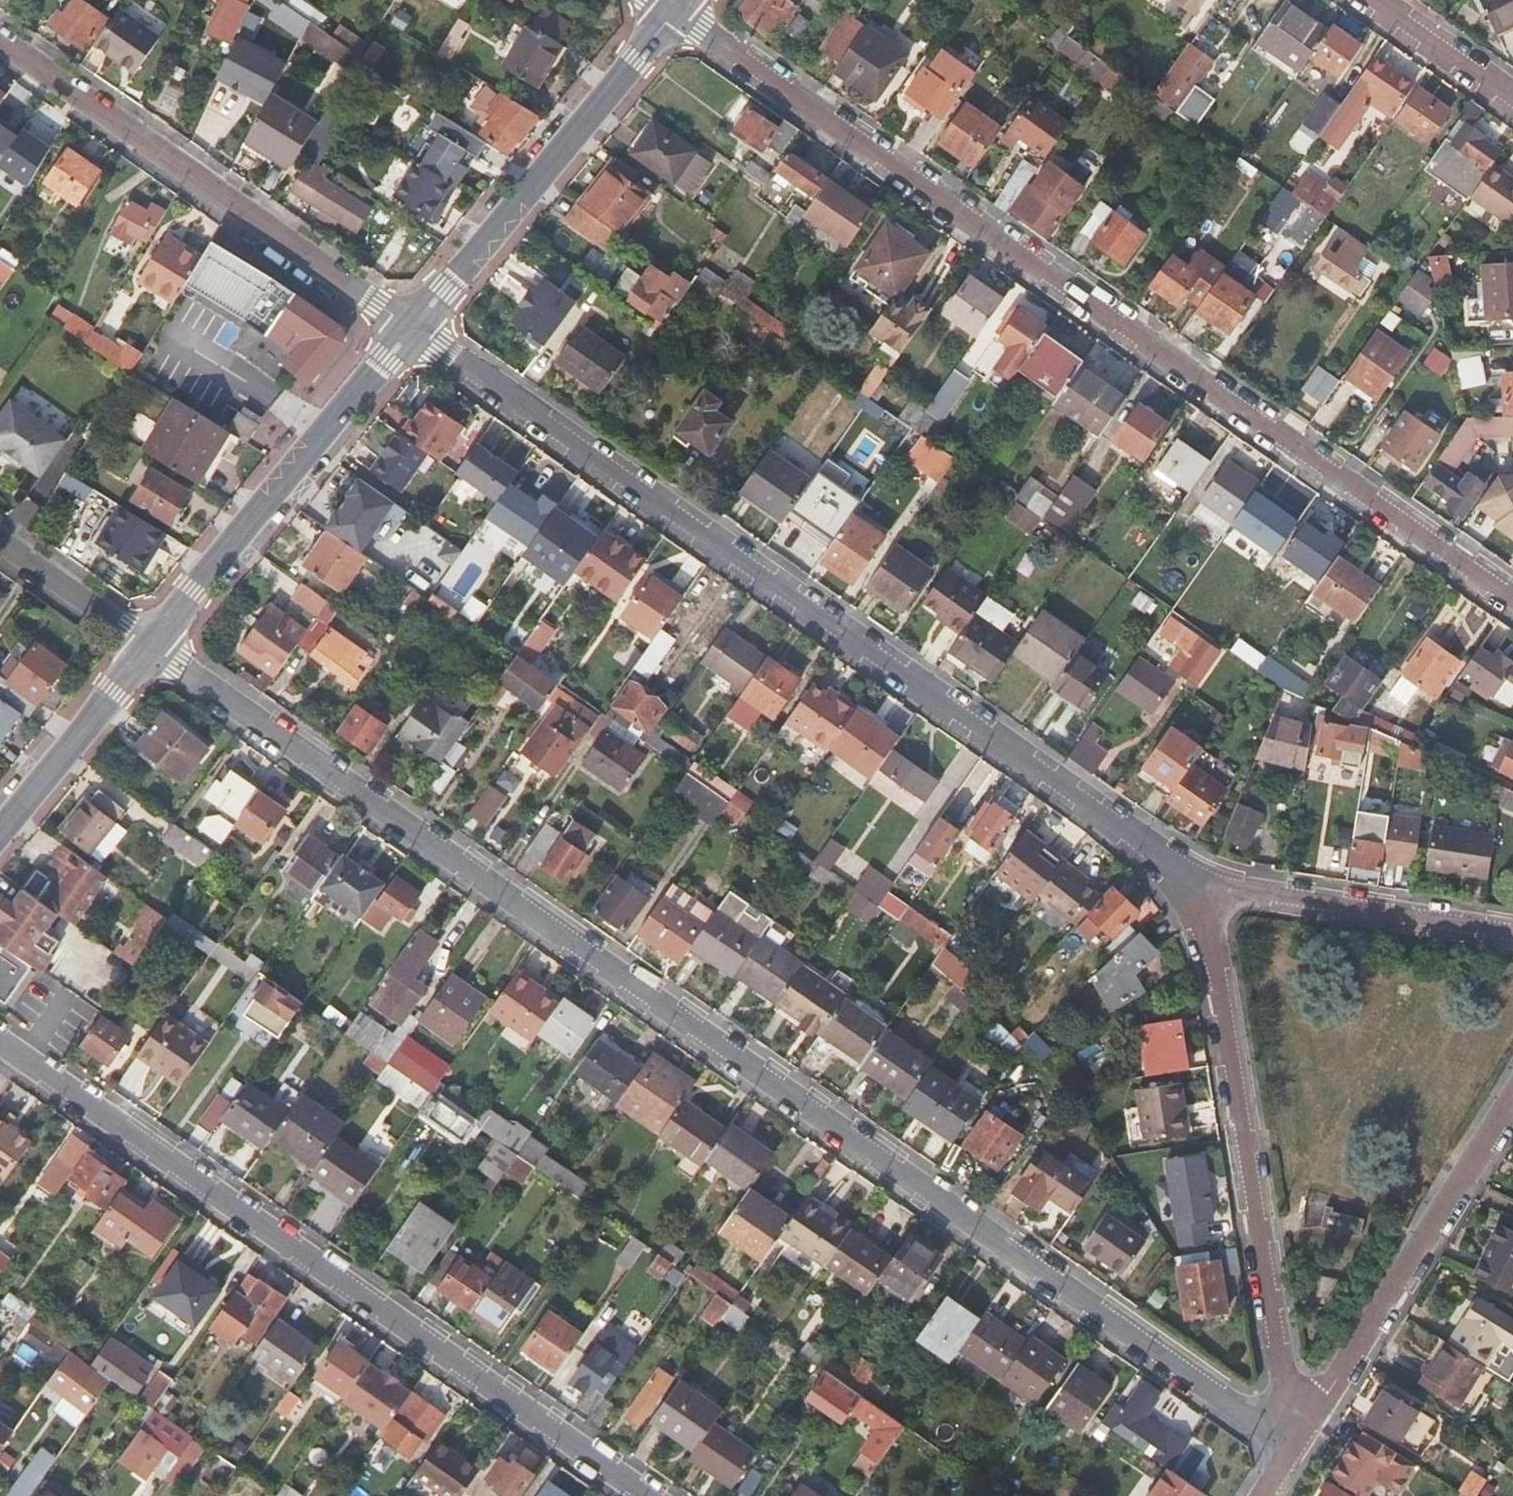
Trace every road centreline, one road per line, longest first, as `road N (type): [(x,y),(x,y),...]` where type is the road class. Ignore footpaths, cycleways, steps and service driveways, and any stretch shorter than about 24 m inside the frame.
road 1 (residential): [(1295,1448),(152,641)]
road 2 (residential): [(676,9),(1512,592)]
road 3 (residential): [(415,327),(1131,834),(1200,900)]
road 4 (residential): [(623,1495),(0,1041)]
road 5 (residential): [(1200,900),(1223,973),(1295,1448)]
road 6 (residential): [(0,35),(415,327)]
road 7 (residential): [(1295,1448),(1512,1096)]
road 8 (residential): [(415,327),(676,9)]
road 9 (residential): [(152,641),(415,327)]
road 10 (residential): [(1512,933),(1265,894),(1200,900)]
road 11 (residential): [(0,830),(152,641)]
road 12 (residential): [(152,641),(0,536)]
road 13 (residential): [(1377,0),(1512,96)]

